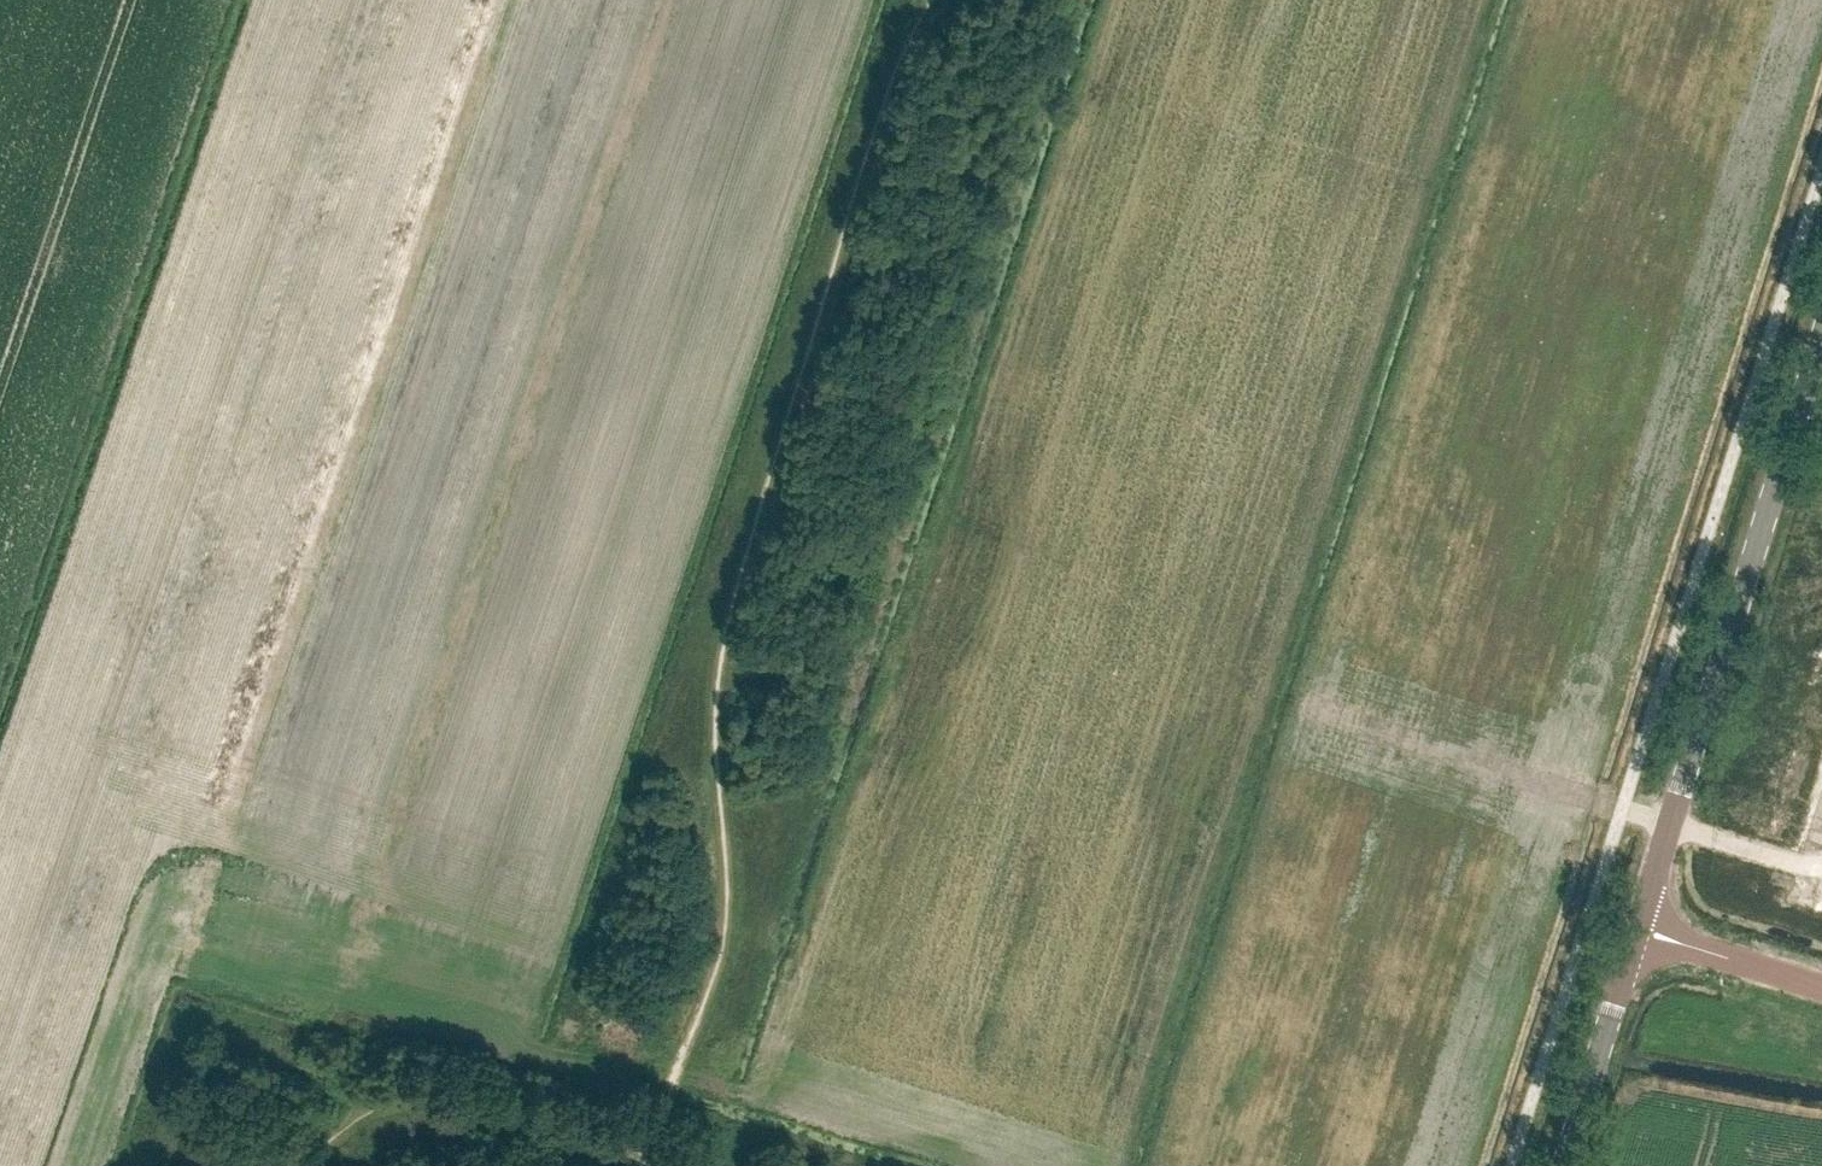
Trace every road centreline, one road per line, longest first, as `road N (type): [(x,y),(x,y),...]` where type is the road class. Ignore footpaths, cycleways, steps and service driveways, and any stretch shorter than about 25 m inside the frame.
road 1 (tertiary): [(1633,936),(1821,328)]
road 2 (tertiary): [(1562,1165),(1633,936)]
road 3 (unclassified): [(1633,936),(1821,987)]

